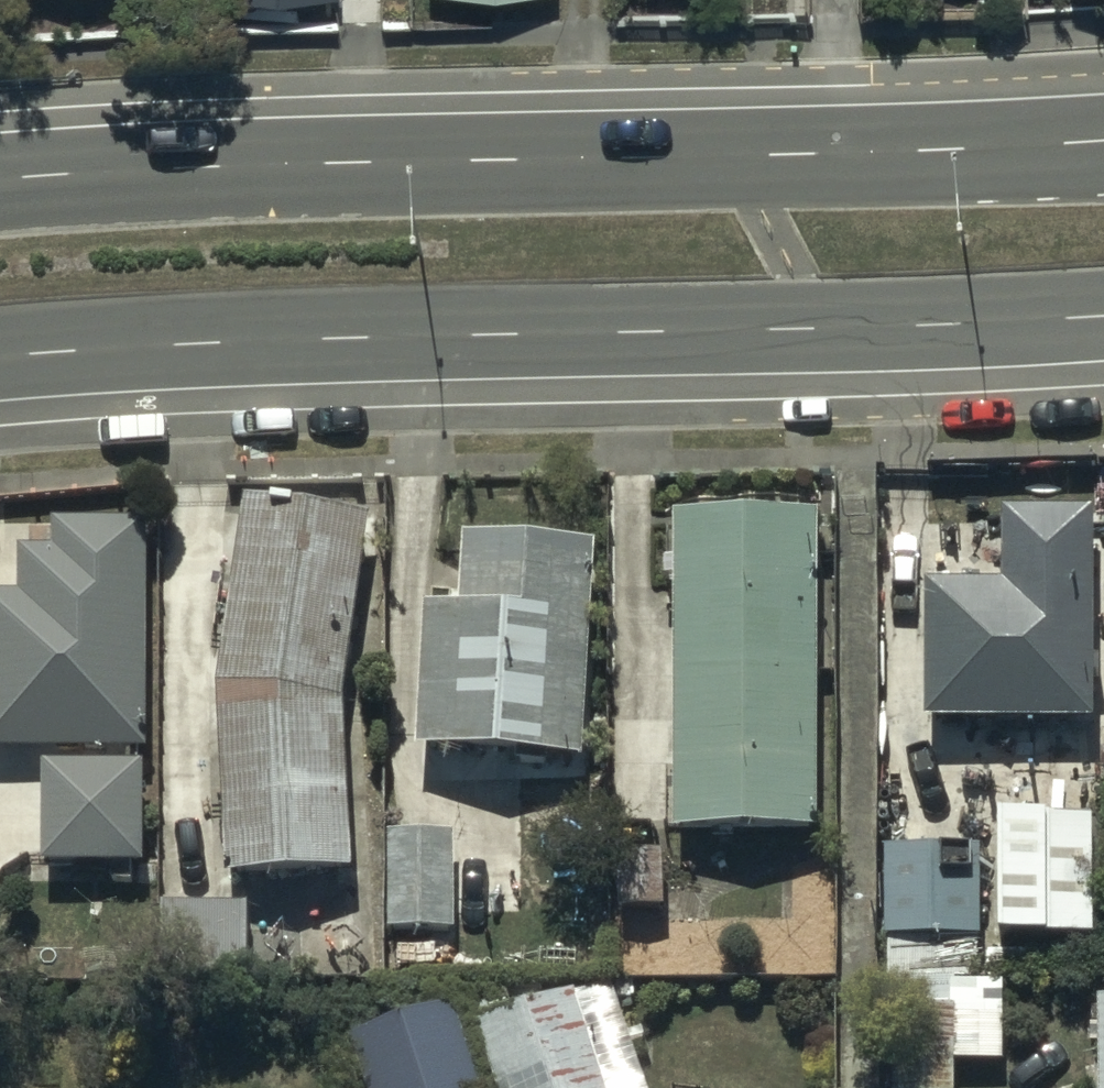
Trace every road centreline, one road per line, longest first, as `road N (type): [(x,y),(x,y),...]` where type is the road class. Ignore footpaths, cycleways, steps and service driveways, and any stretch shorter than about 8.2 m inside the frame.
road 1 (primary): [(1103,309),(807,325),(249,335),(0,352)]
road 2 (primary): [(0,180),(1103,141)]

